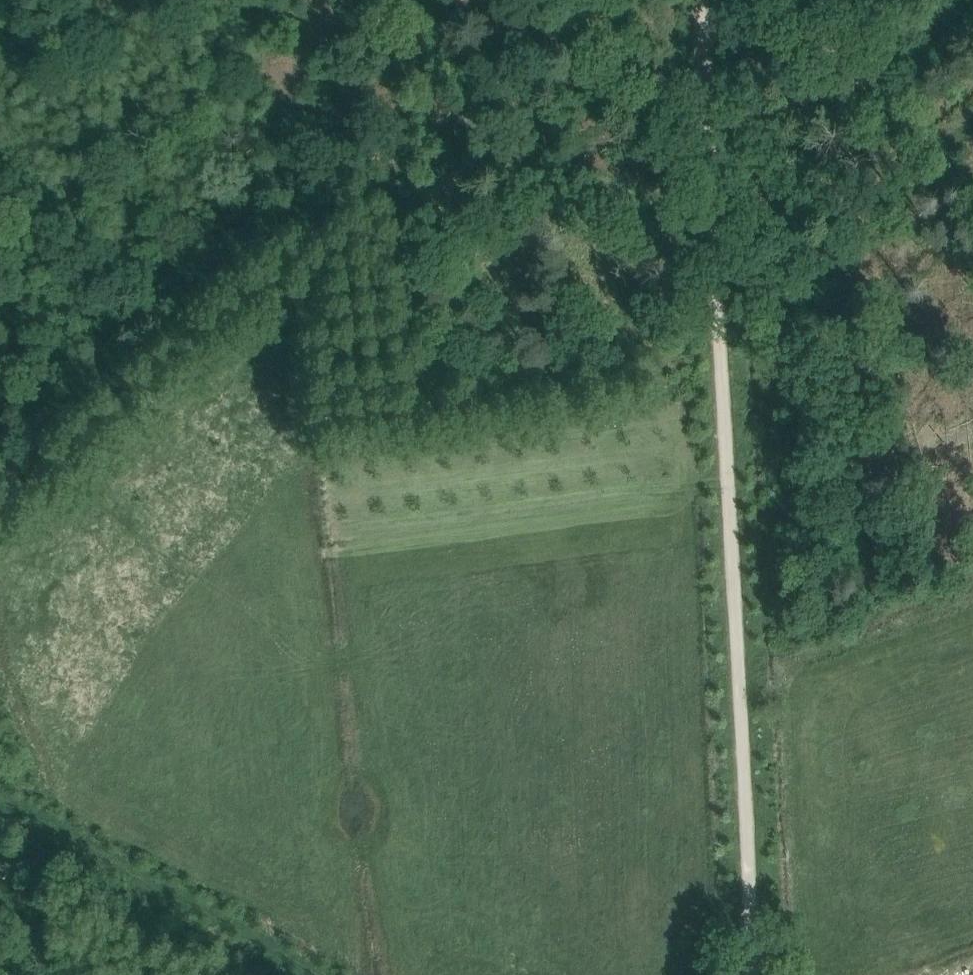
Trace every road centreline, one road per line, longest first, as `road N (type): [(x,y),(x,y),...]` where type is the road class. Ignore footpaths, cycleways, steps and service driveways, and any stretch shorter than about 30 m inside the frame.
road 1 (track): [(754,974),(699,0)]
road 2 (track): [(602,0),(0,523)]
road 3 (track): [(319,974),(0,797)]
road 4 (track): [(777,0),(972,193)]

